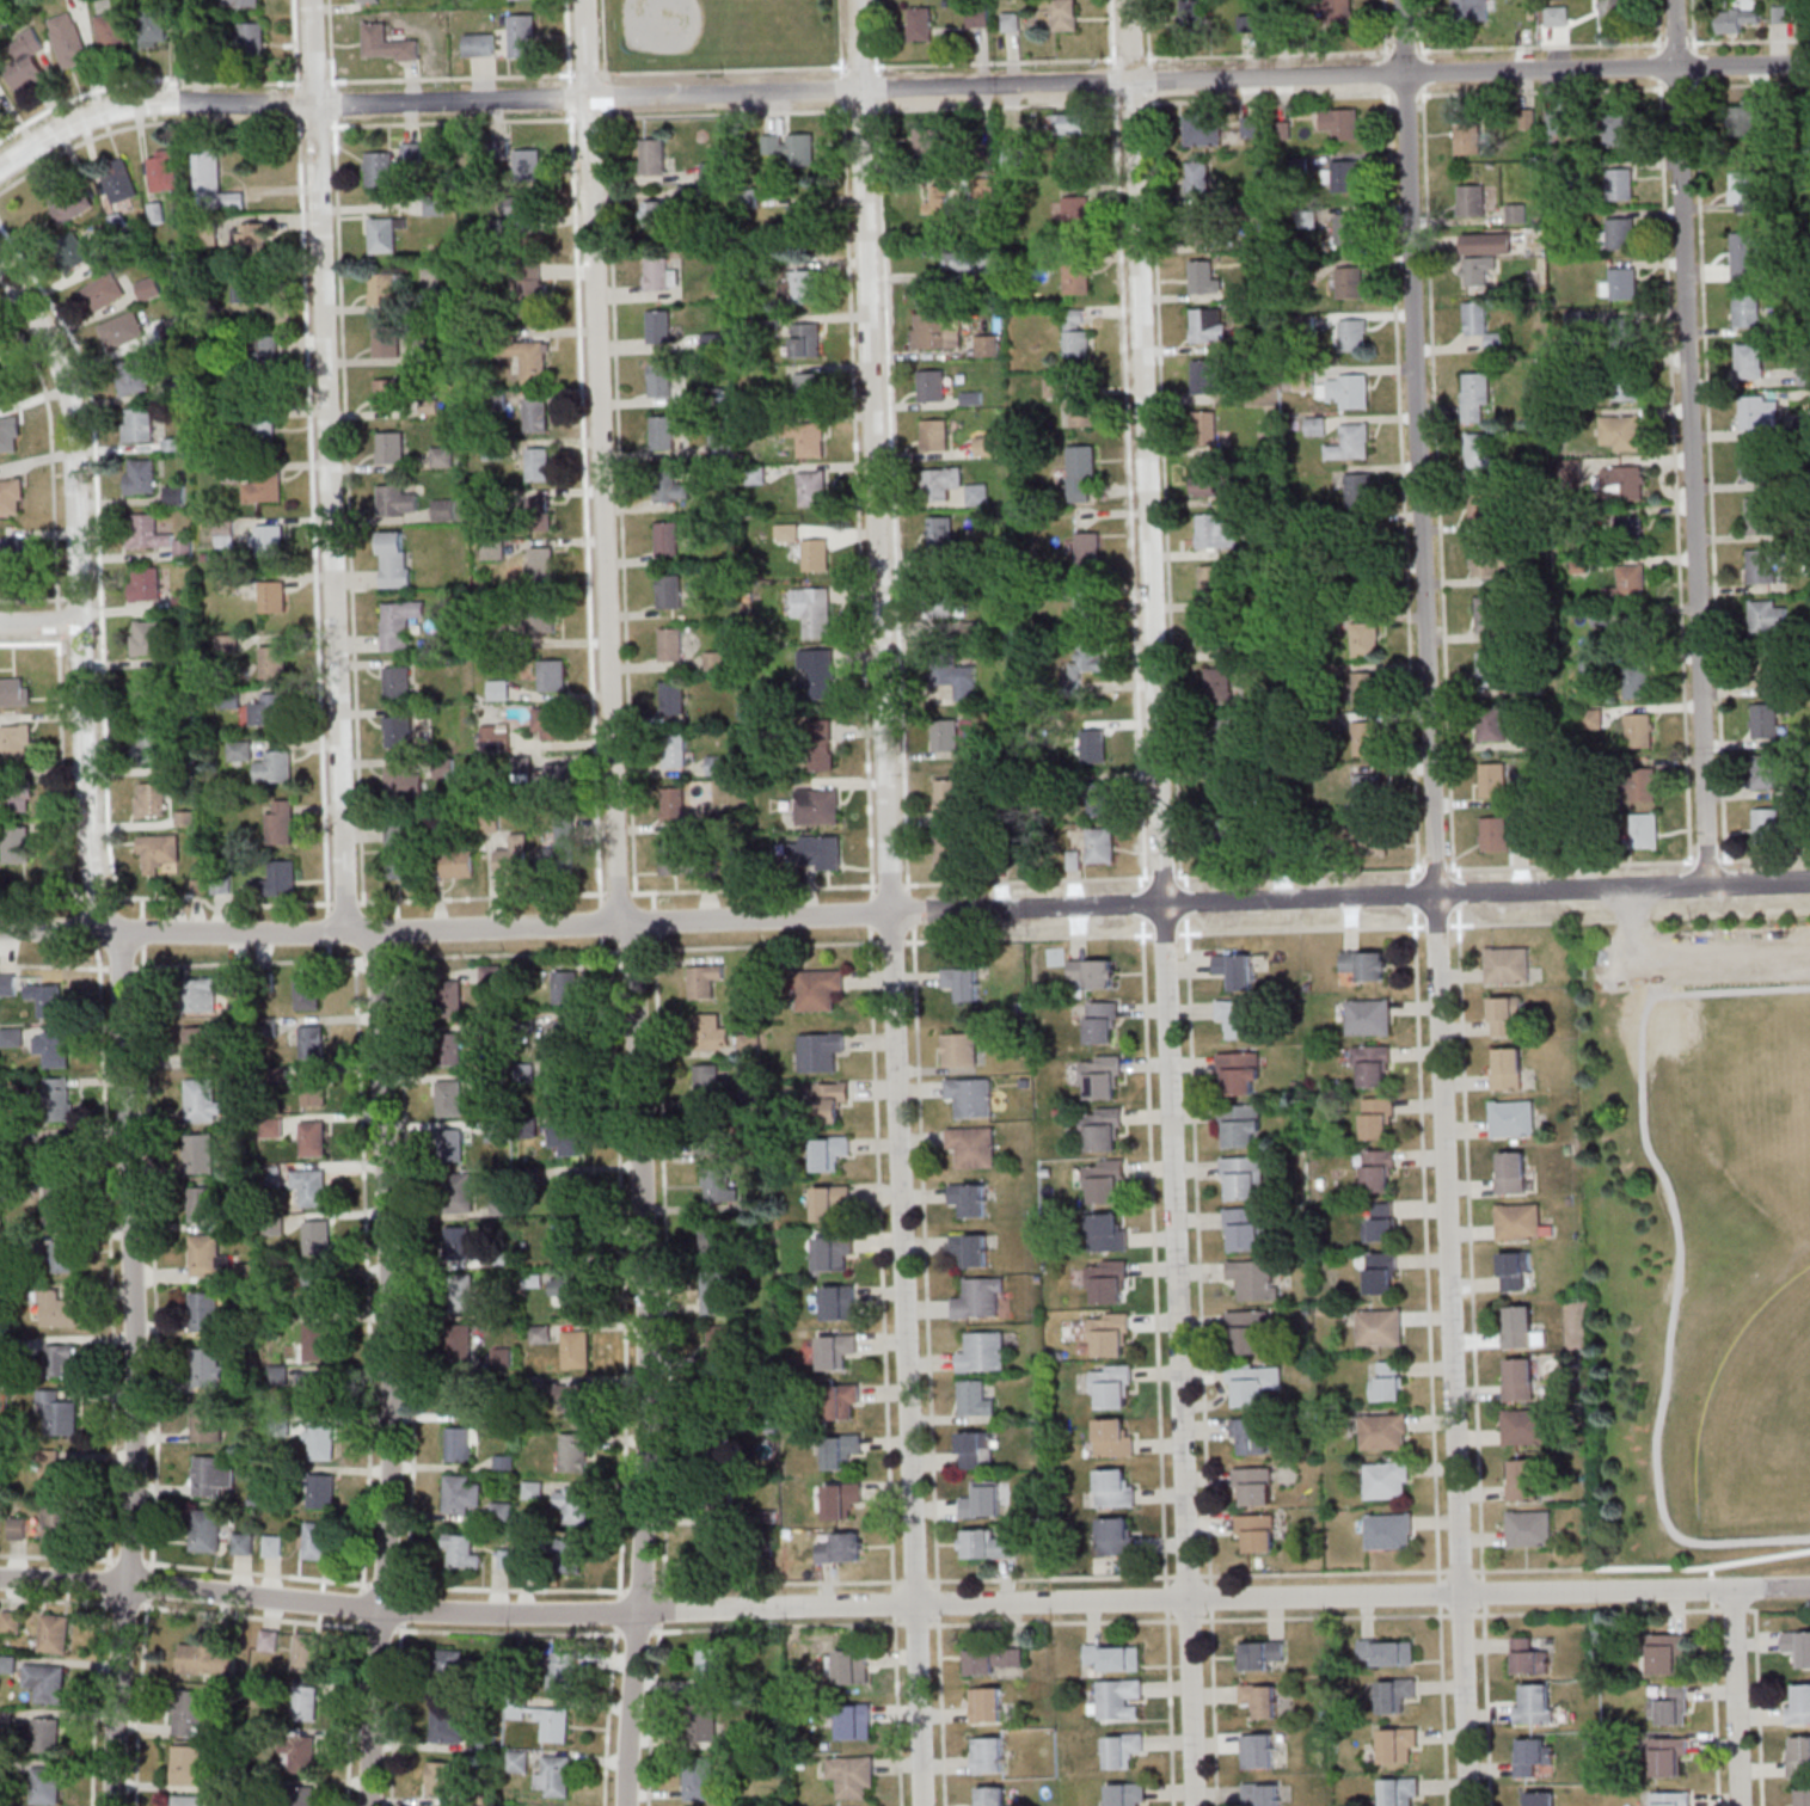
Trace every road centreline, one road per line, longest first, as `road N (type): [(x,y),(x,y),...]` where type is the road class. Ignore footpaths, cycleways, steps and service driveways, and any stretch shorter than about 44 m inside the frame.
road 1 (residential): [(1809,64),(149,108),(91,119),(0,169)]
road 2 (residential): [(1809,1589),(530,1615),(397,1612),(0,1581)]
road 3 (residential): [(1809,881),(346,935),(0,933)]
road 4 (residential): [(922,1805),(856,0)]
road 5 (residential): [(1196,1805),(1130,0)]
road 6 (residential): [(1467,1805),(1402,0)]
road 7 (residential): [(115,1805),(137,1443),(117,936),(96,861),(67,386),(0,265)]
road 8 (residential): [(346,935),(313,0)]
road 9 (residential): [(621,926),(588,0)]
road 10 (residential): [(1711,885),(1677,0)]
road 11 (residential): [(631,1805),(648,1412),(636,924)]
road 12 (residential): [(376,1805),(395,1372),(376,934)]
road 13 (residential): [(1742,1805),(1735,1591)]

